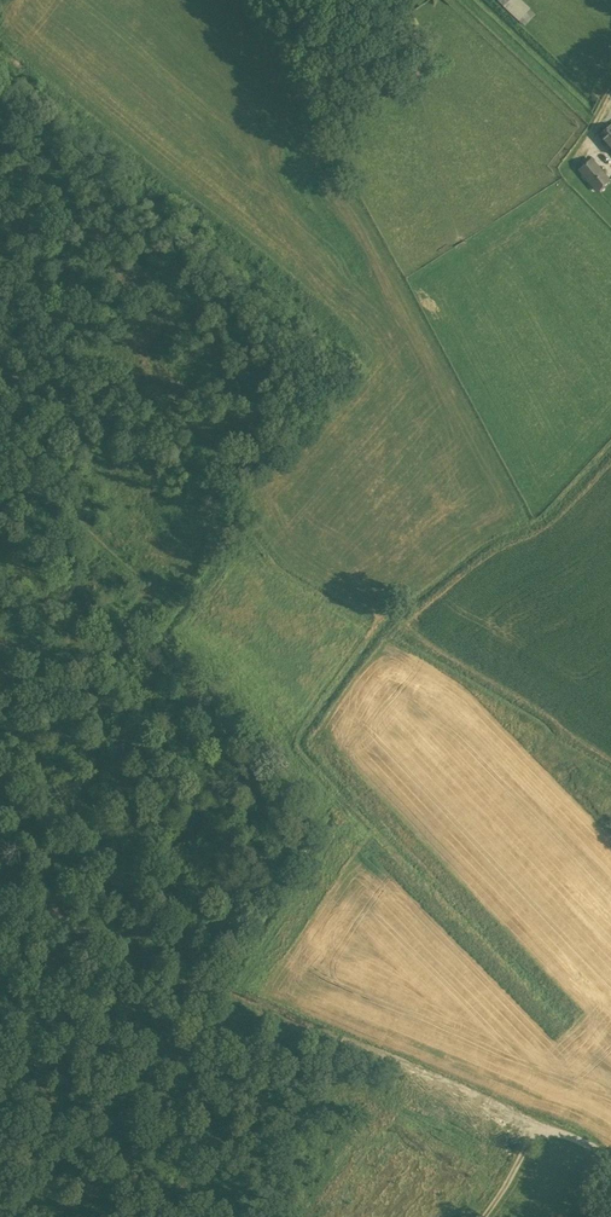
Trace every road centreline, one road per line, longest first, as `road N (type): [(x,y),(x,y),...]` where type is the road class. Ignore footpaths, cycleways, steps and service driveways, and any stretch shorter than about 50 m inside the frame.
road 1 (track): [(0,883),(285,1022),(610,1156)]

